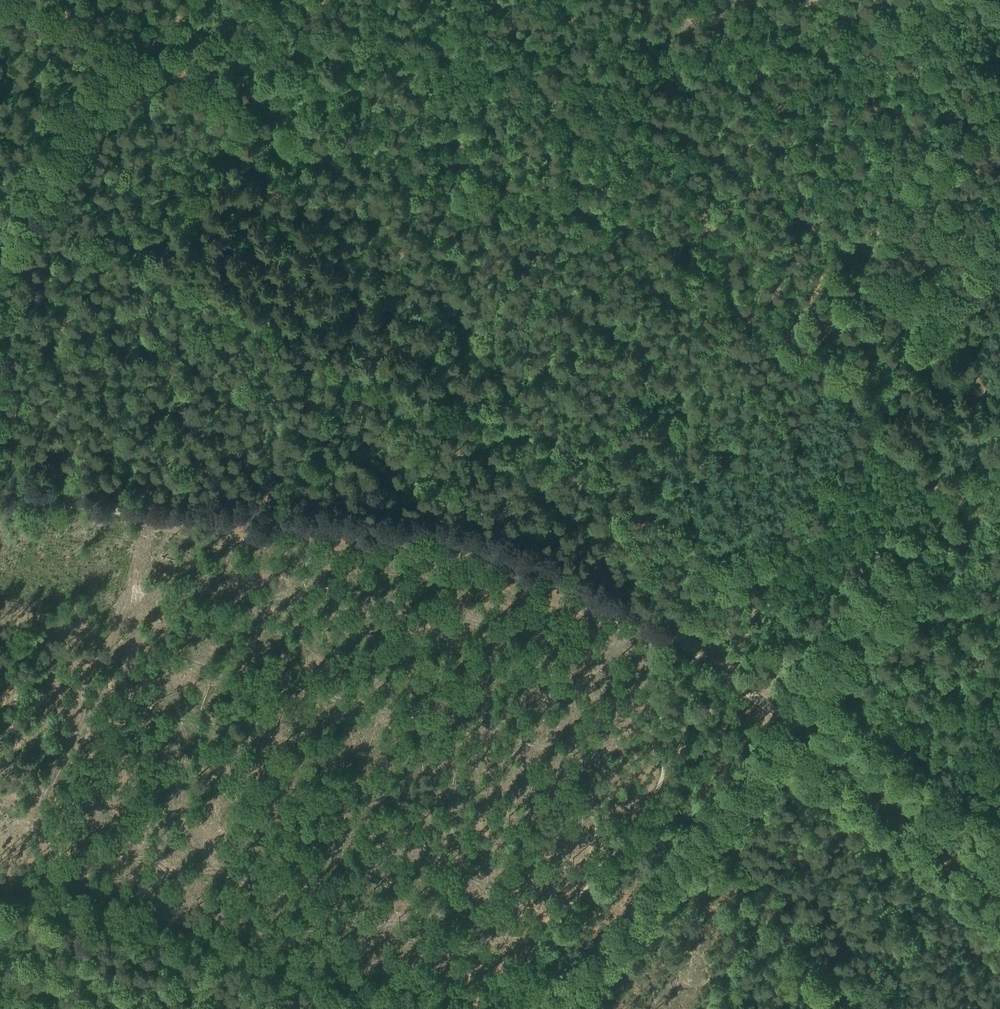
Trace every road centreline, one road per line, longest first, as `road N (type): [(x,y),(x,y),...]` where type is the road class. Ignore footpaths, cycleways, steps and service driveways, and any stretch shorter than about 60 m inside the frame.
road 1 (track): [(999,883),(677,639),(486,542),(226,513),(0,503)]
road 2 (track): [(999,228),(892,330),(691,595),(673,636),(675,796),(502,1008)]
road 3 (track): [(0,260),(154,0)]

